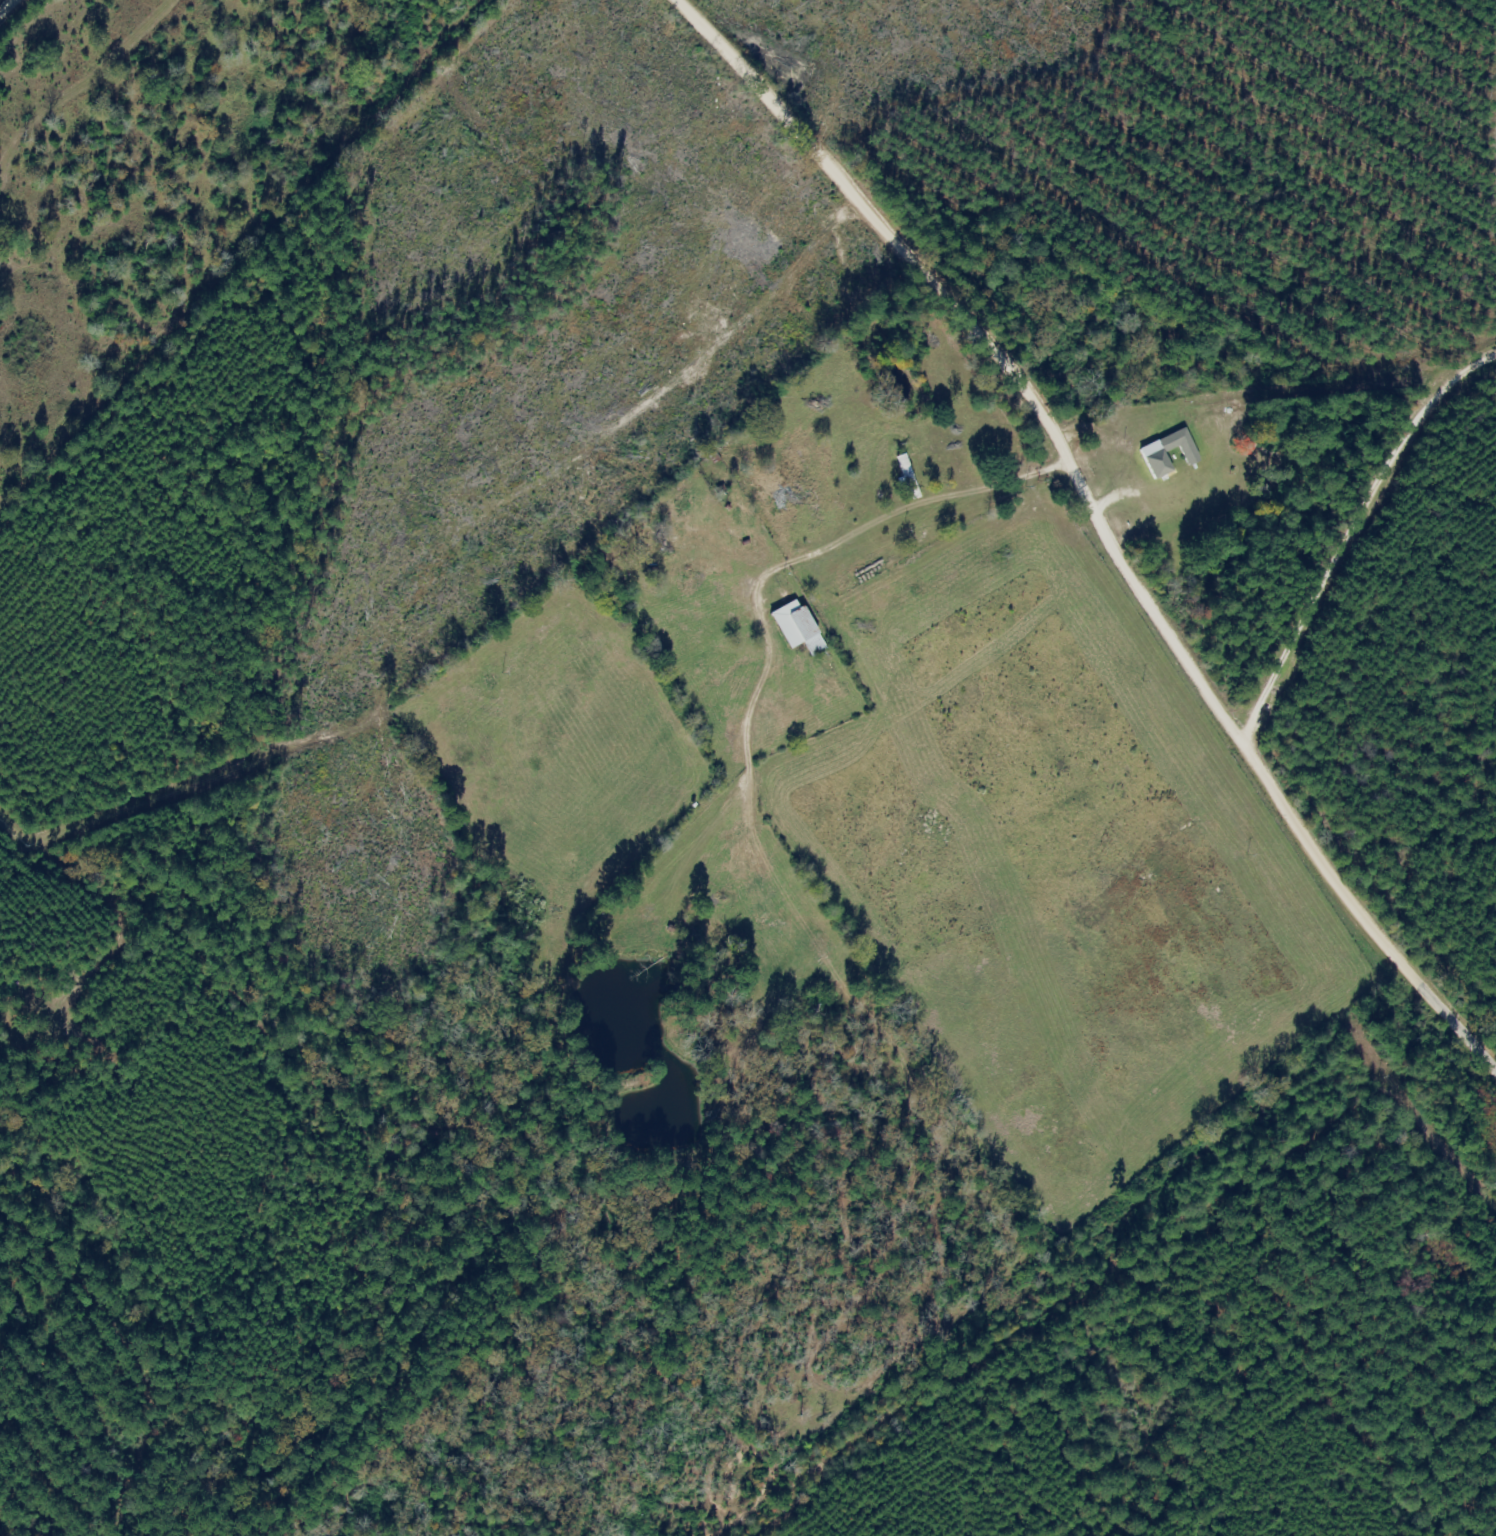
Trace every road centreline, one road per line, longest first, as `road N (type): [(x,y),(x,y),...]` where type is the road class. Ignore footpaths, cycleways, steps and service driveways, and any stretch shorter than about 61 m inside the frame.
road 1 (residential): [(1441,999),(1340,883),(1092,495),(1087,425)]
road 2 (residential): [(1087,425),(1048,420),(735,37),(693,0)]
road 3 (residential): [(1321,853),(1495,725)]
road 4 (residential): [(1087,425),(1243,397)]

